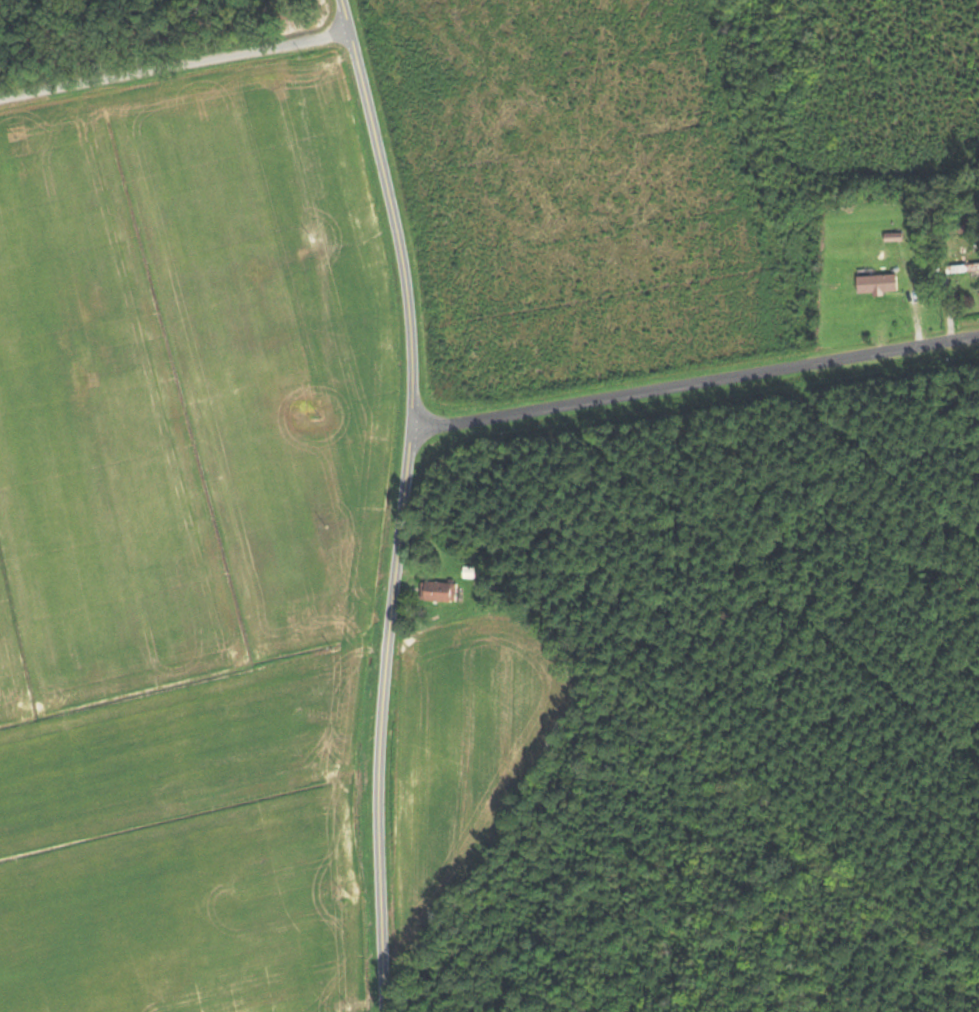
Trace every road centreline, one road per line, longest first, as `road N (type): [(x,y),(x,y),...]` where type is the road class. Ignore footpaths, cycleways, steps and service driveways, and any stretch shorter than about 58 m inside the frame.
road 1 (tertiary): [(381,1011),(377,721),(404,488),(403,298),(336,0)]
road 2 (residential): [(405,436),(978,337)]
road 3 (residential): [(348,39),(0,104)]

